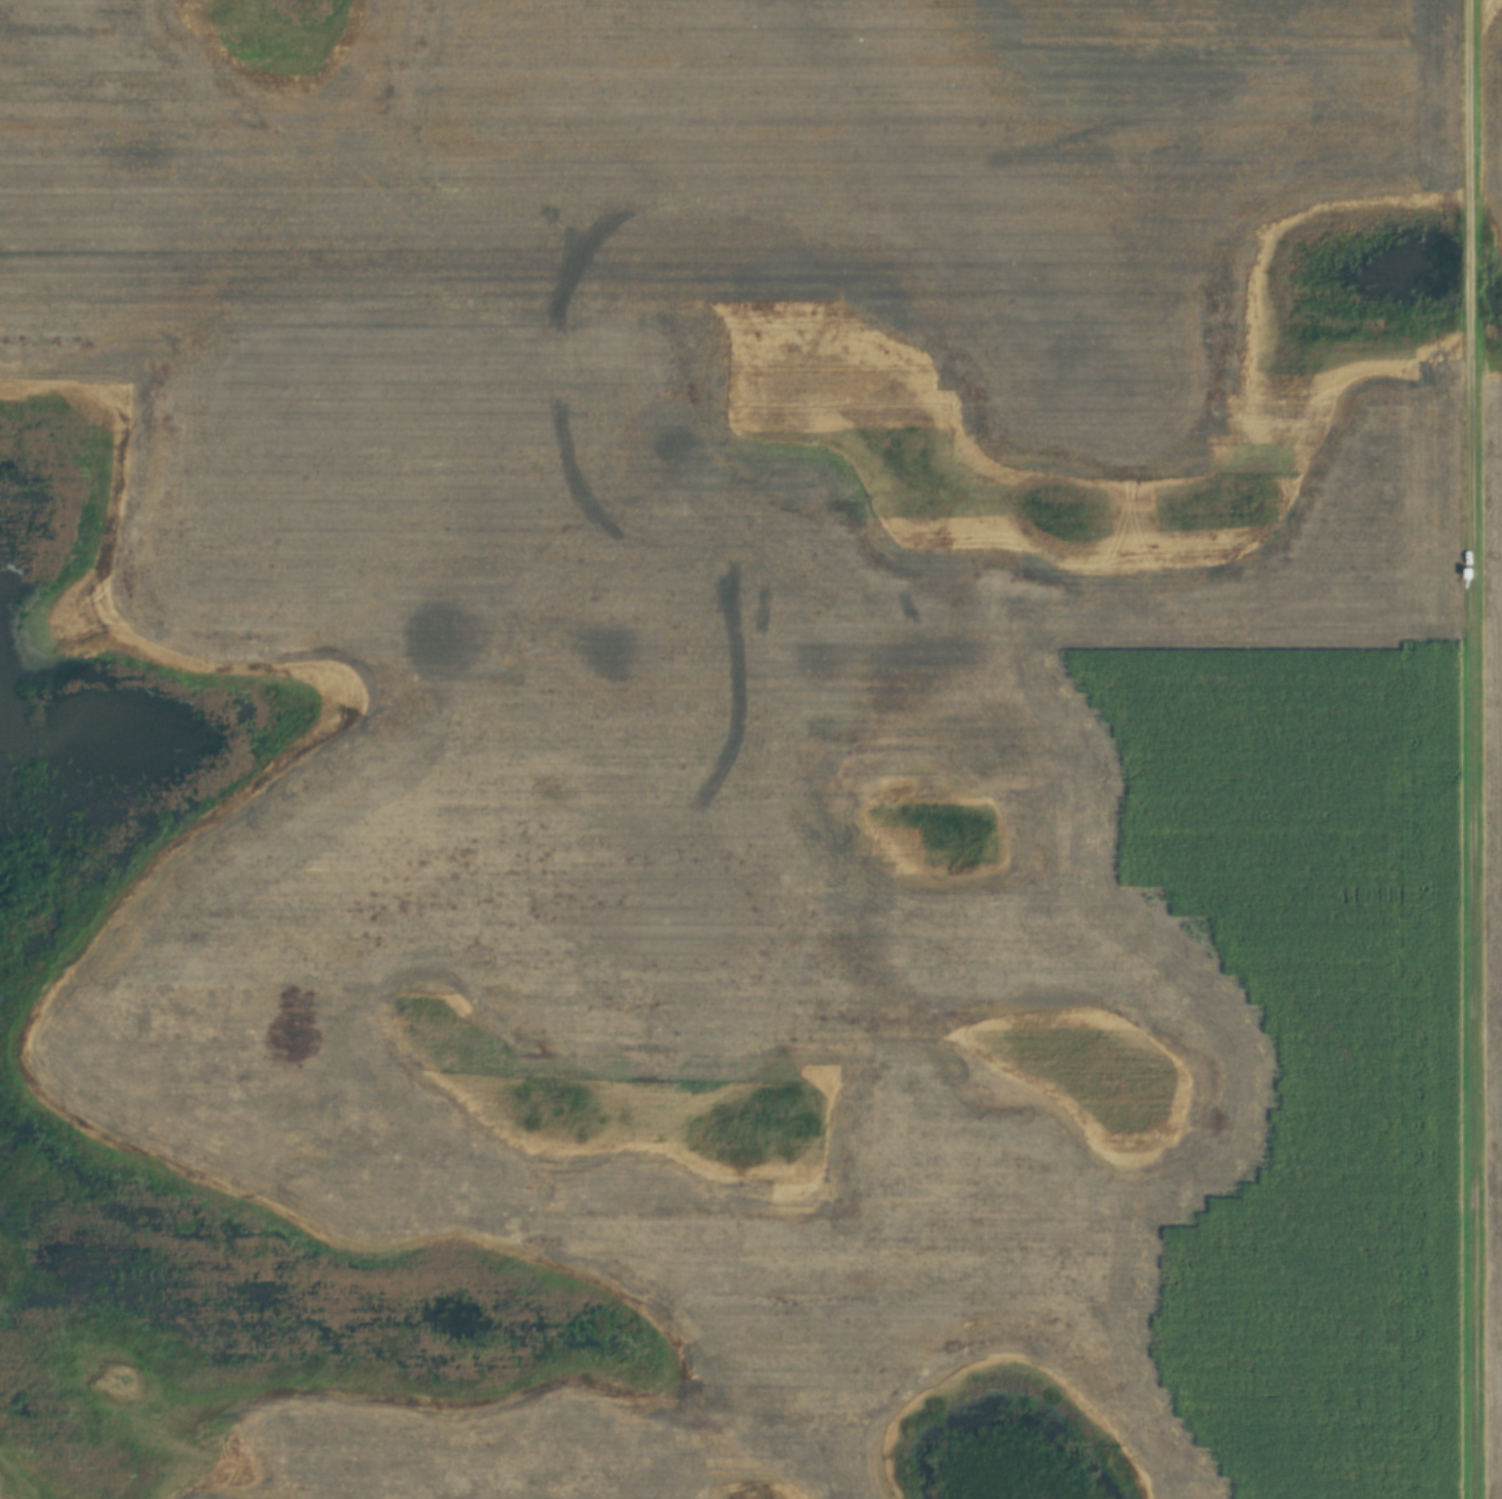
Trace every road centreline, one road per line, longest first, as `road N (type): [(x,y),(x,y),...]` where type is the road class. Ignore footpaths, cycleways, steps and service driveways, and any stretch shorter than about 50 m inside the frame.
road 1 (residential): [(1481,1498),(1475,0)]

